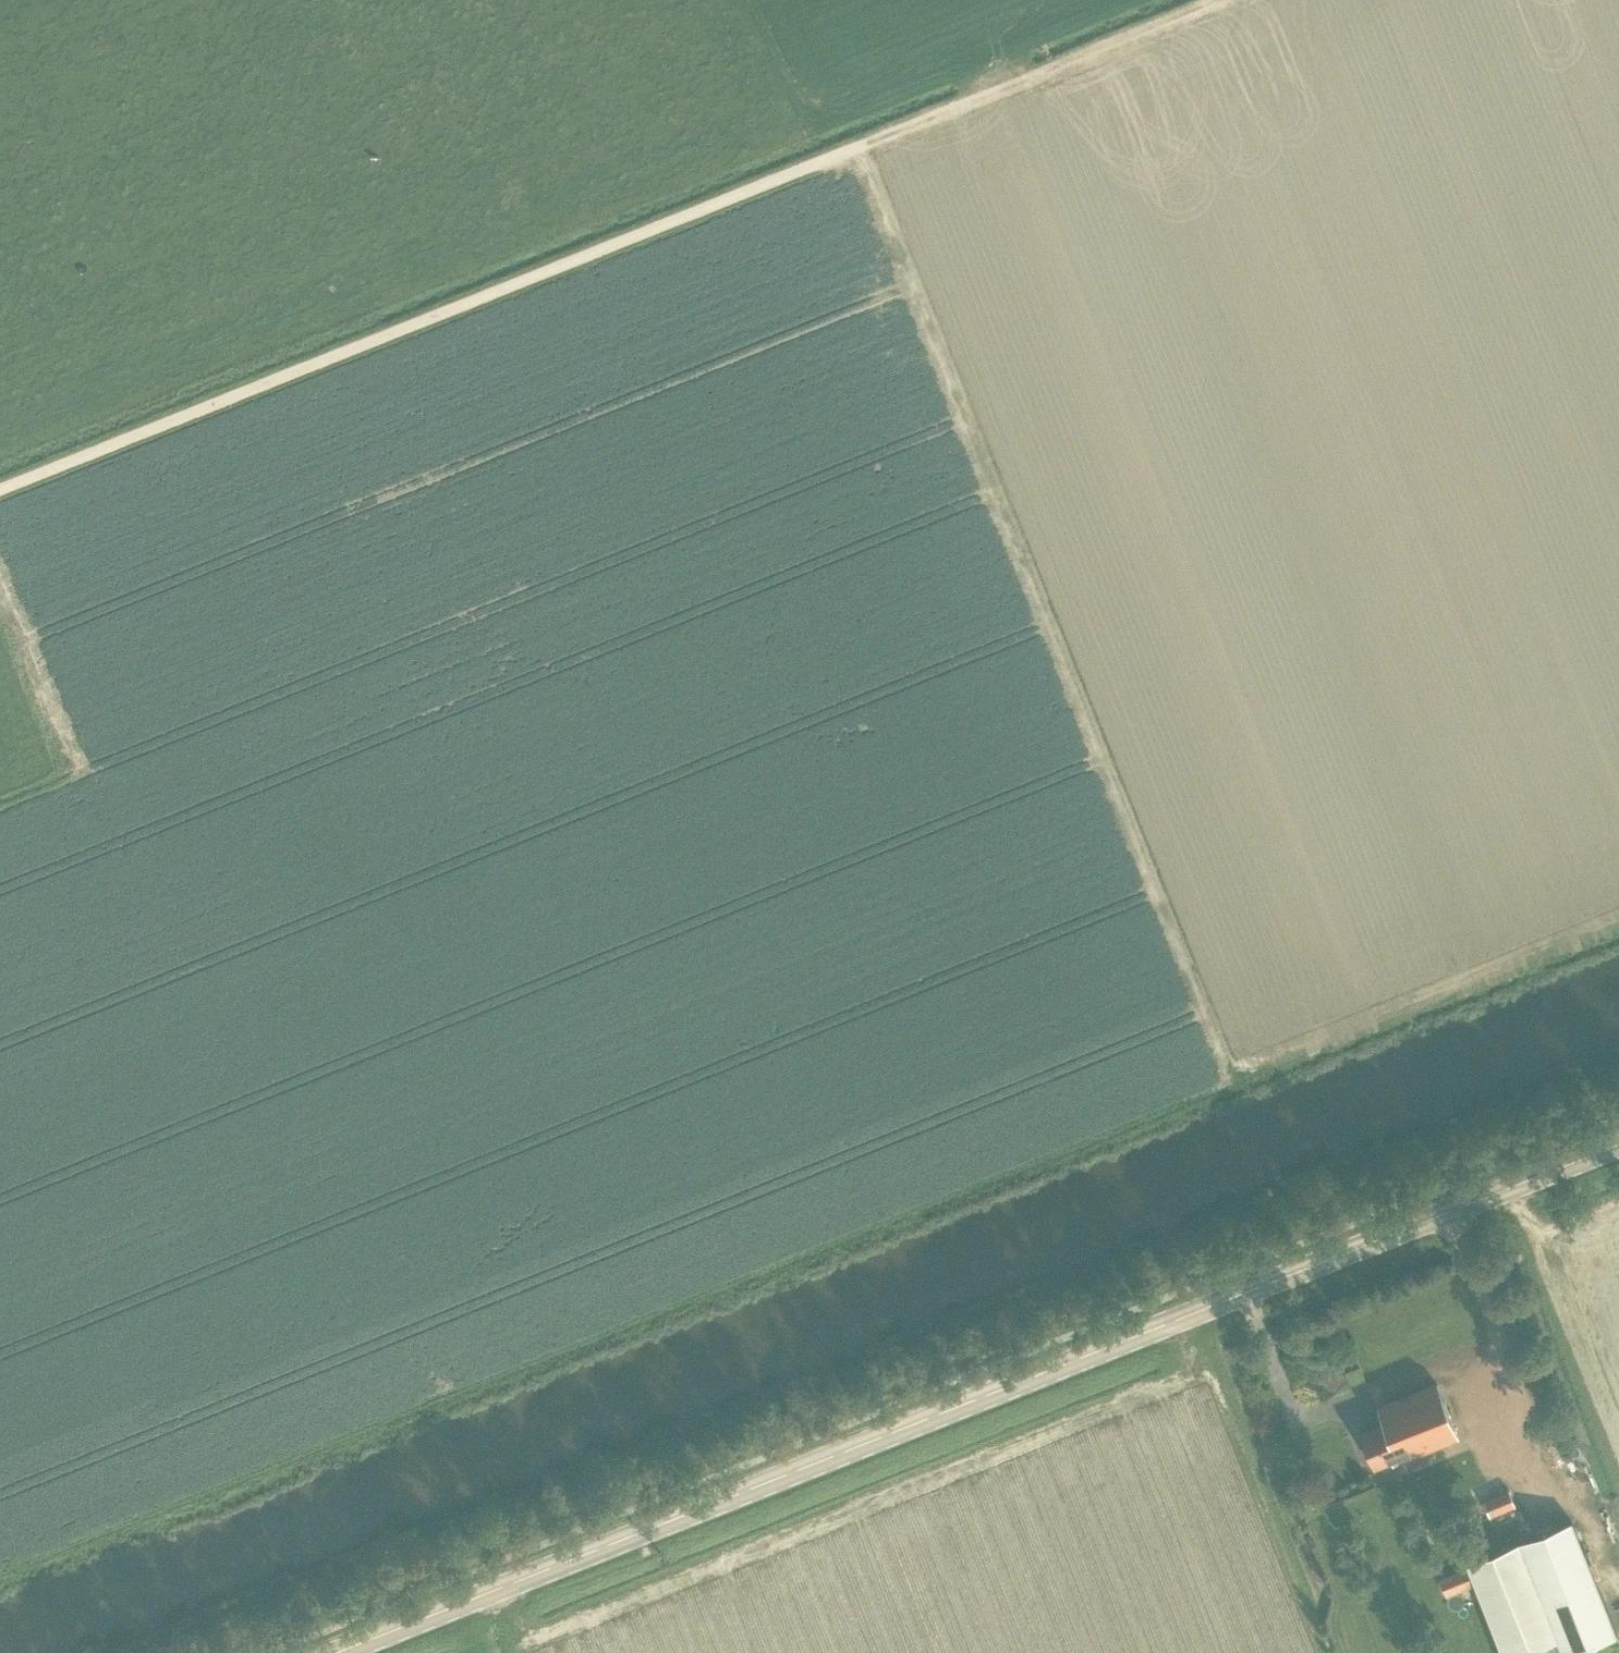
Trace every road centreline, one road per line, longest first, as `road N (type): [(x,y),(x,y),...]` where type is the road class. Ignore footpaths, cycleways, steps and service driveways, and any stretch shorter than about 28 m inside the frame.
road 1 (tertiary): [(1618,1144),(335,1652)]

